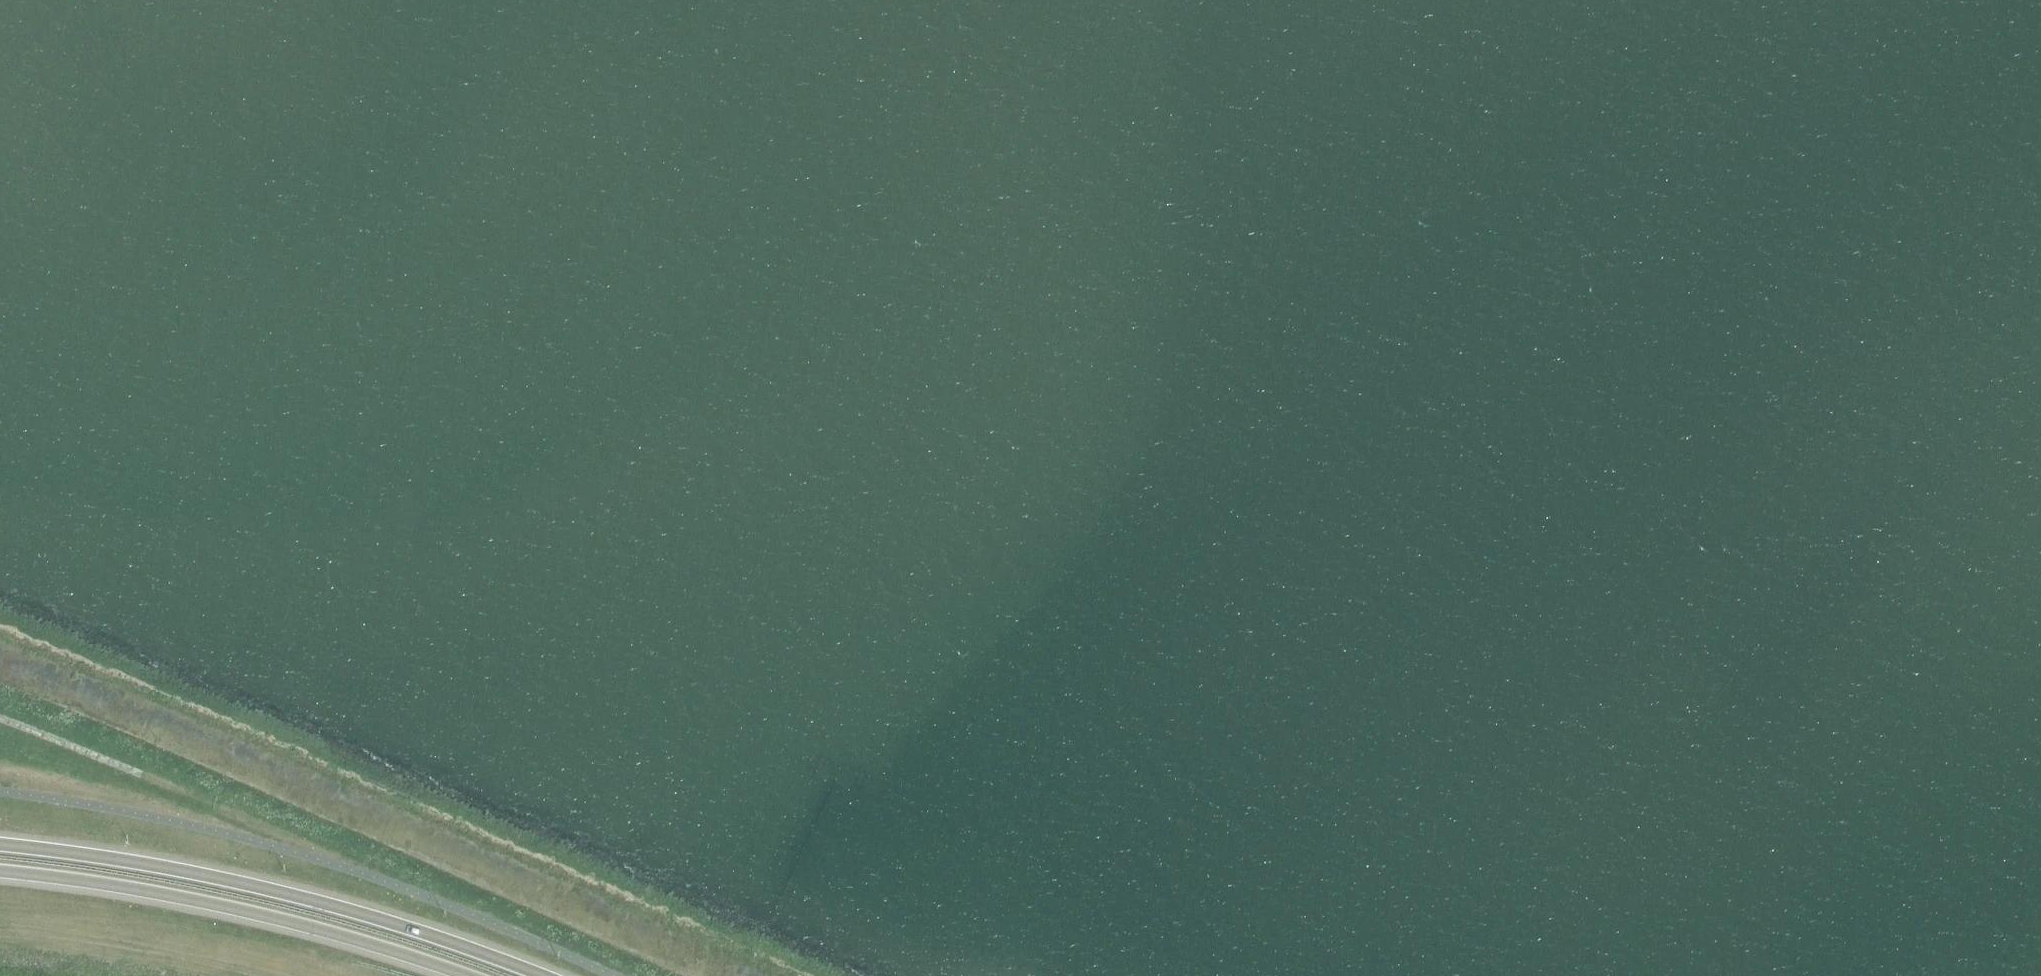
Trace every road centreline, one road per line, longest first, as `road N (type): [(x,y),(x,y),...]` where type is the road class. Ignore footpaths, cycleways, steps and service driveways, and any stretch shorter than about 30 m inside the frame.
road 1 (trunk): [(532,975),(250,887),(0,847)]
road 2 (trunk): [(0,873),(243,912),(456,975)]

